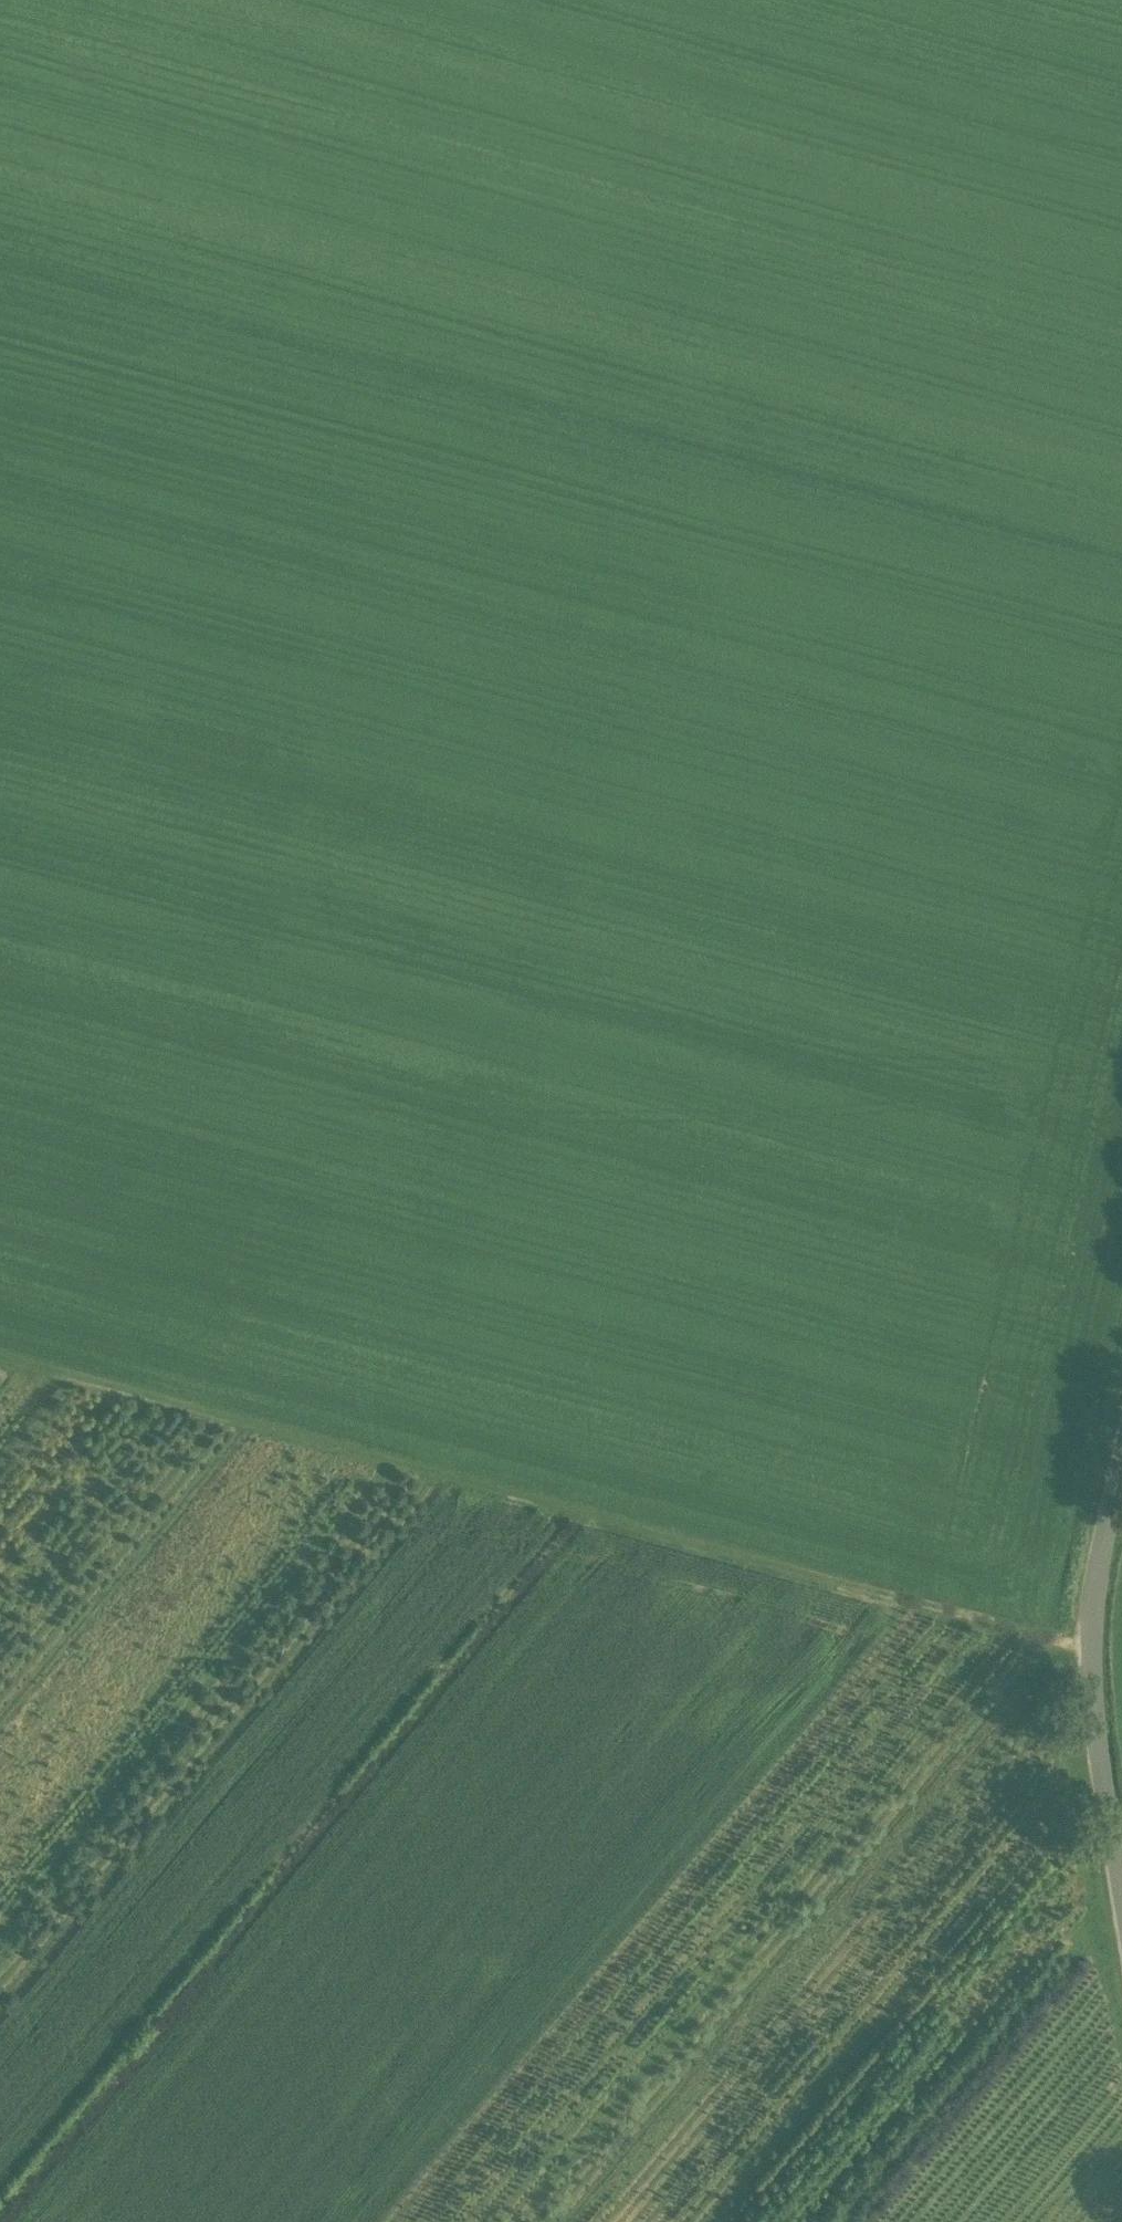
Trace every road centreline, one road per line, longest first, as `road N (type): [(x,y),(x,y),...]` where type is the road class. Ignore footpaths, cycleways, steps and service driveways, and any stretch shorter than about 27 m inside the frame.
road 1 (unclassified): [(1121,1464),(1097,1605),(1095,1677),(1121,1856)]

